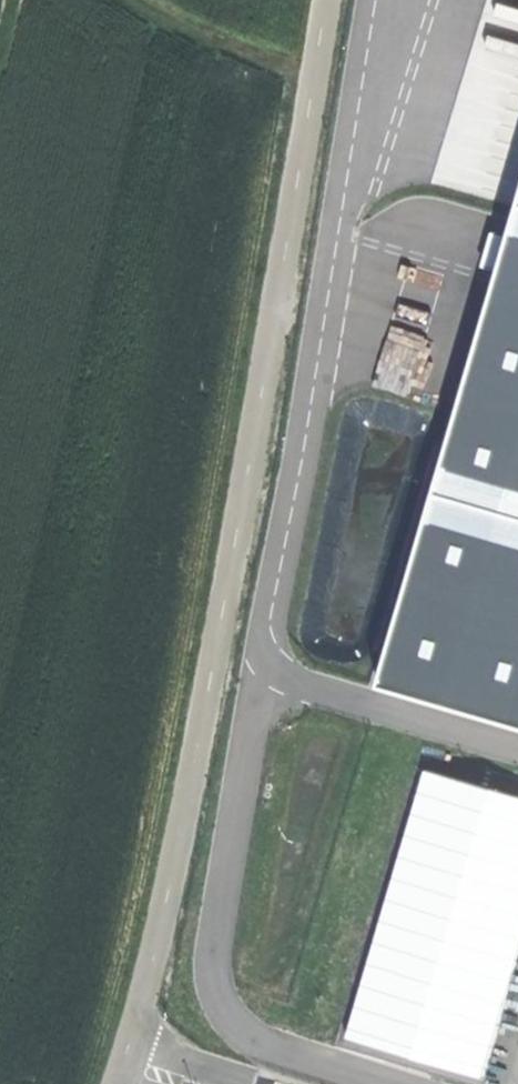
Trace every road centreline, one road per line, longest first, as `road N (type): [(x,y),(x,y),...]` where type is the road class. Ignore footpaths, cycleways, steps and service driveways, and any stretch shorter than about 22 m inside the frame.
road 1 (unclassified): [(116,1083),(156,941),(322,0)]

